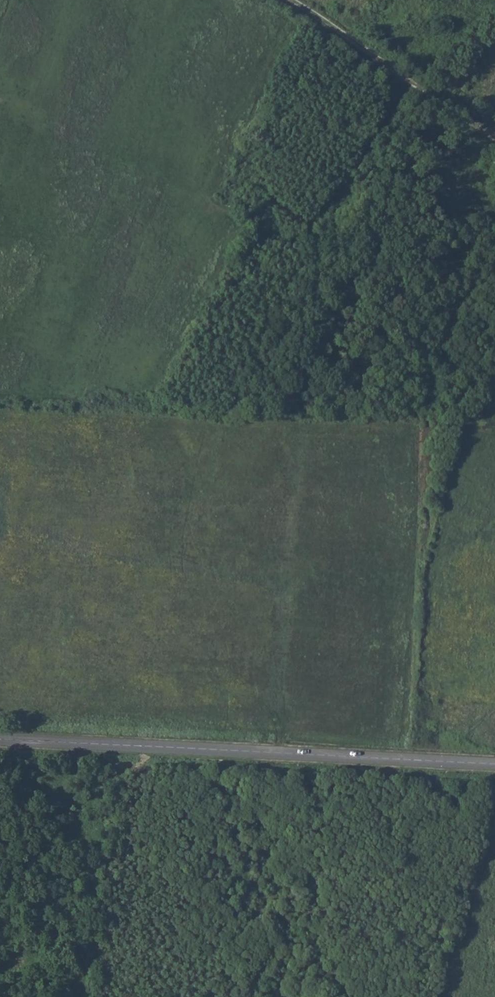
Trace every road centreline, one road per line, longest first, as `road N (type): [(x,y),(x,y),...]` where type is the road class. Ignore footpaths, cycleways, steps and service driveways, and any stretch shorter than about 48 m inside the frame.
road 1 (tertiary): [(494,763),(0,740)]
road 2 (track): [(287,0),(494,138)]

